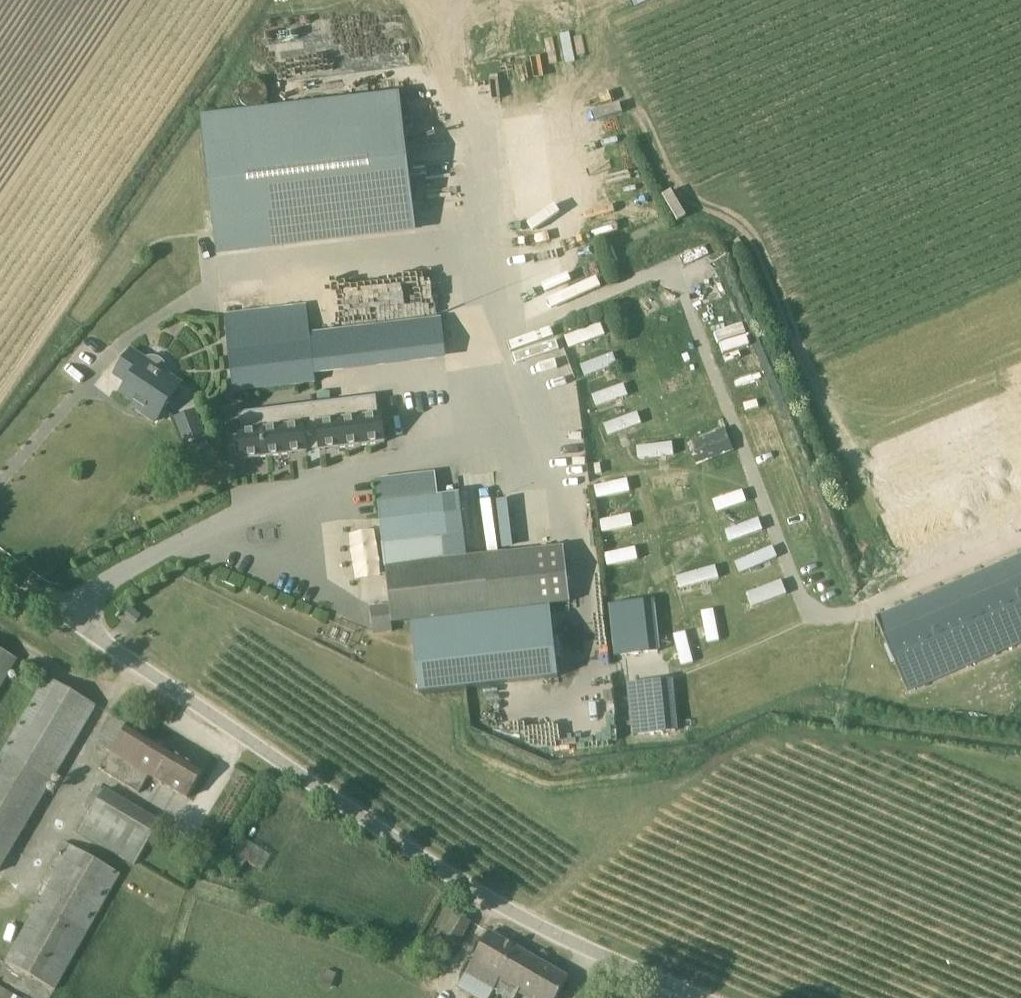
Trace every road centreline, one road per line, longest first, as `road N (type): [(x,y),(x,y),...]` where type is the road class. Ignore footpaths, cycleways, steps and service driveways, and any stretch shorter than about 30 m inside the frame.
road 1 (unclassified): [(0,563),(498,894),(722,997)]

